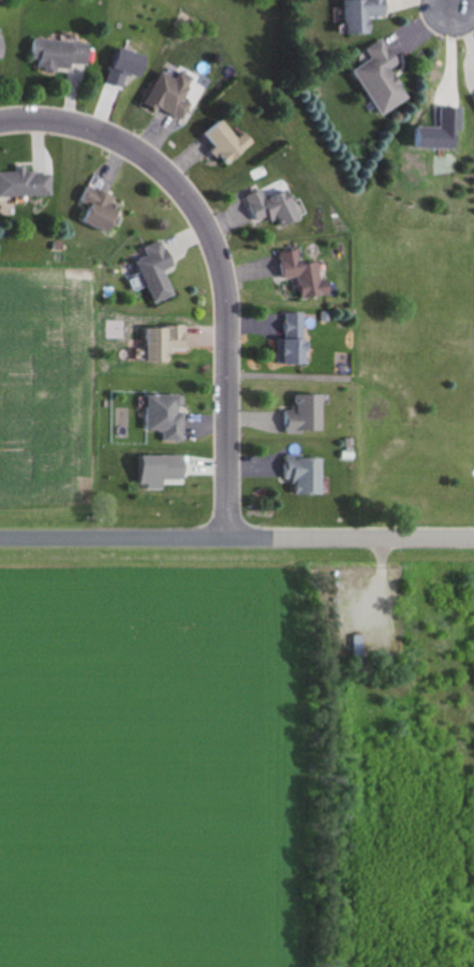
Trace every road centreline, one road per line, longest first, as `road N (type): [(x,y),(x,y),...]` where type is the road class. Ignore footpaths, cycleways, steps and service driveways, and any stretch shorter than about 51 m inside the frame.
road 1 (residential): [(0,123),(65,123),(133,151),(180,190),(213,241),(228,304),(226,537)]
road 2 (residential): [(473,538),(226,537)]
road 3 (residential): [(0,537),(226,537)]

